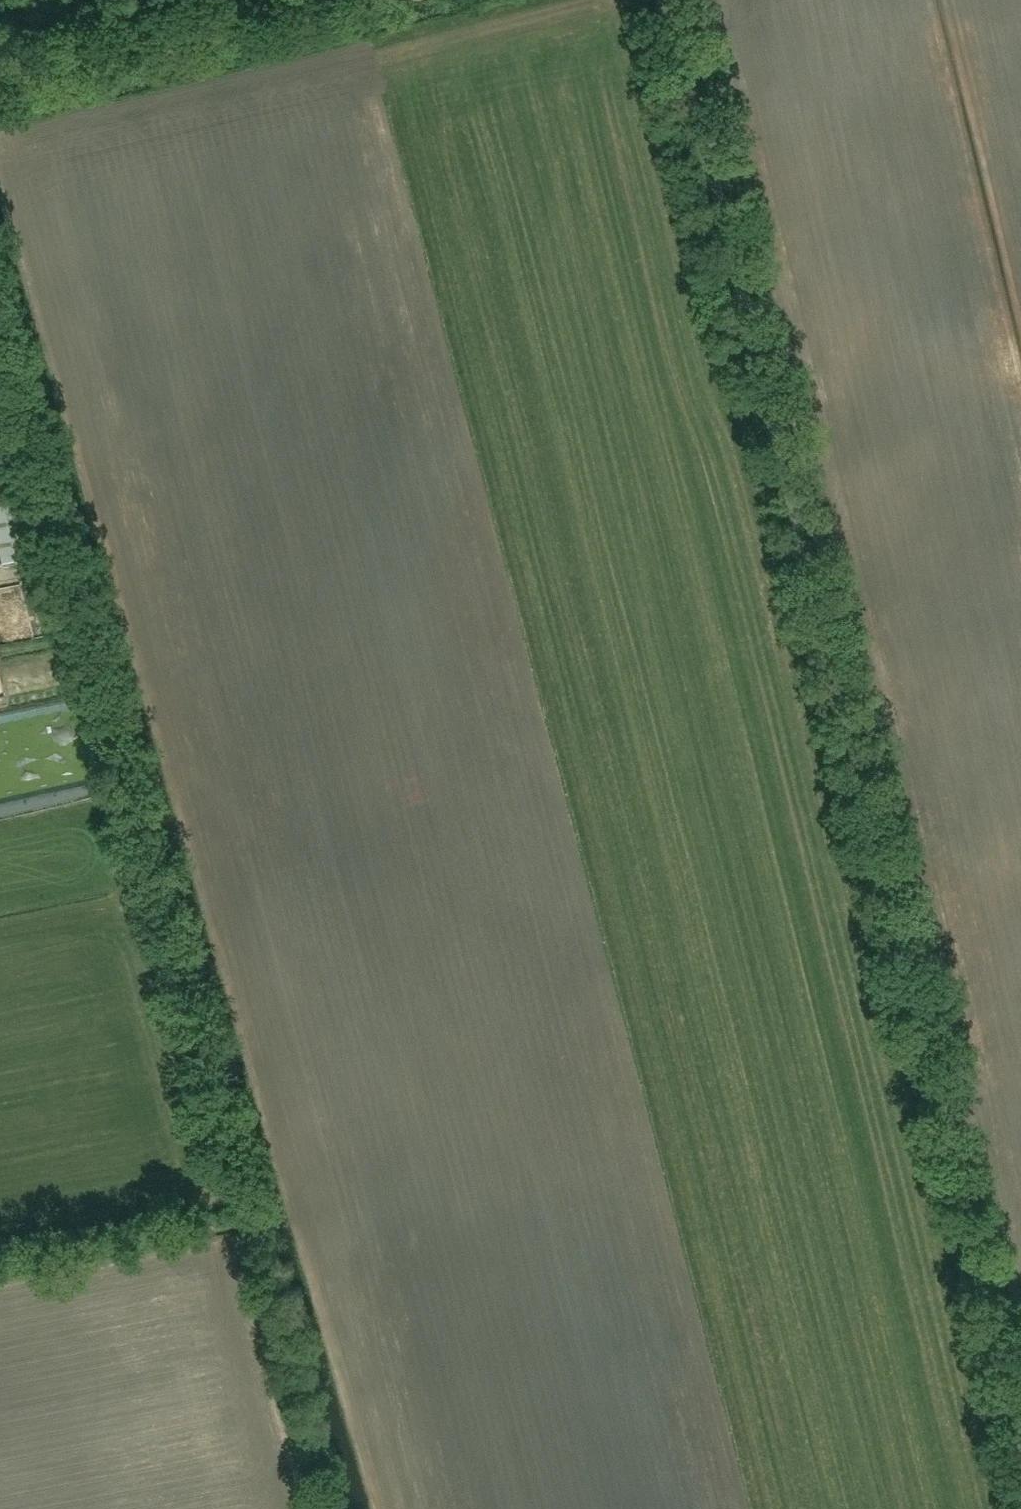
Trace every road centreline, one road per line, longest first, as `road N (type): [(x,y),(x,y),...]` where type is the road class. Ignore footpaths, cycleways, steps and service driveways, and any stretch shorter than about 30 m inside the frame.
road 1 (unclassified): [(1020,1407),(955,1115),(673,0)]
road 2 (unclassified): [(0,77),(310,0)]

